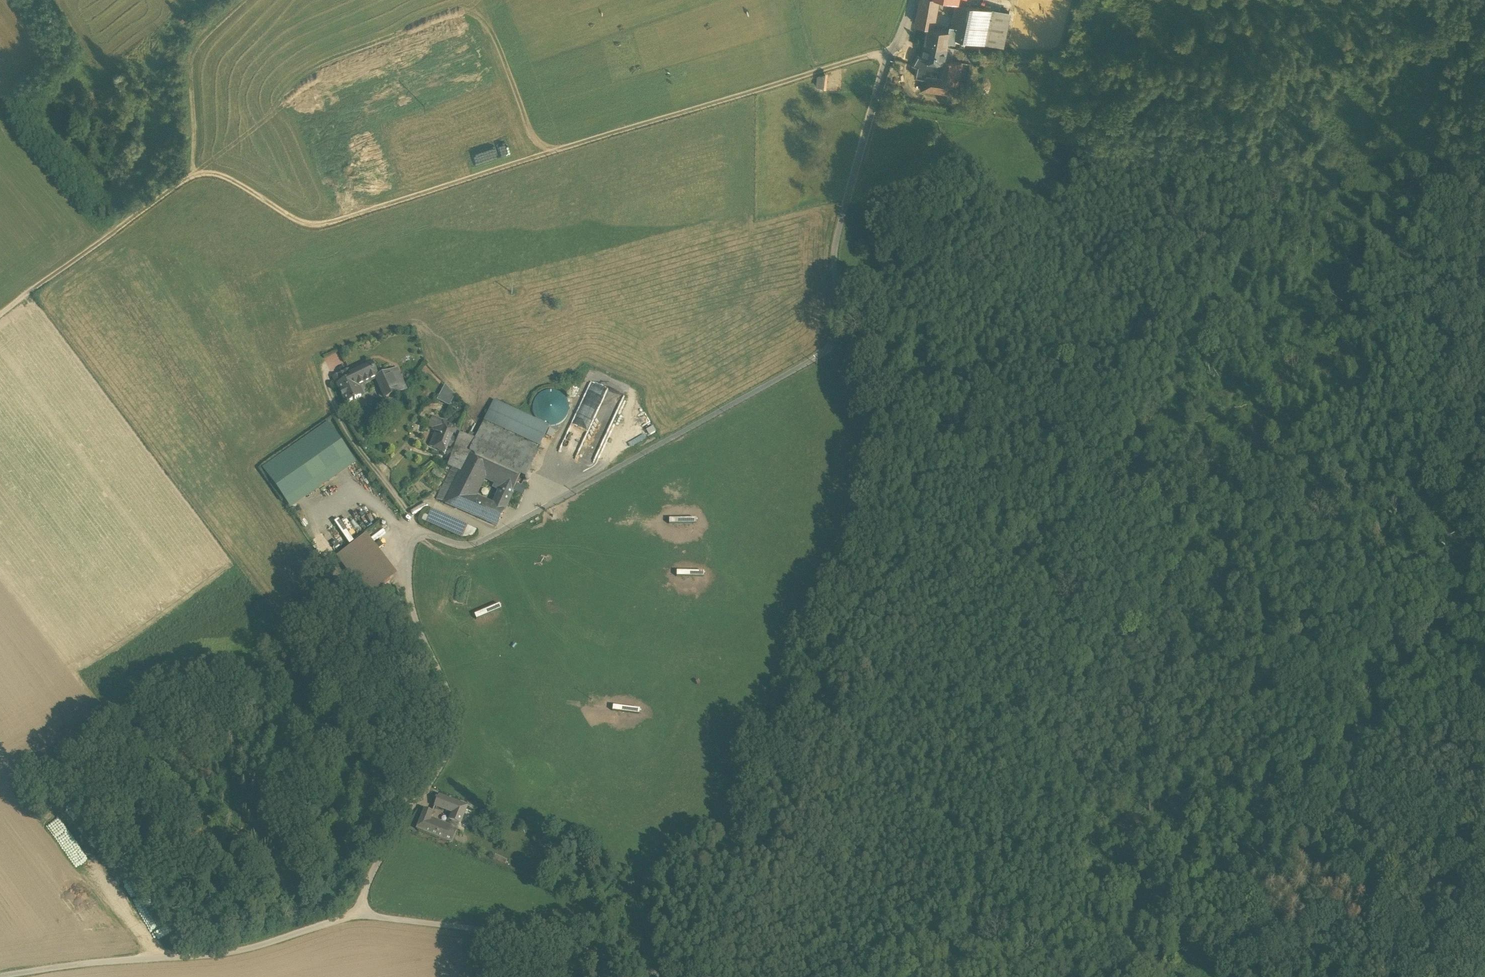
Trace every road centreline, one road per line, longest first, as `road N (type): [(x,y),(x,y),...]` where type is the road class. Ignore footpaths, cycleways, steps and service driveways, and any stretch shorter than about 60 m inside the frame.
road 1 (residential): [(361,915),(371,876),(439,771),(454,732),(450,697),(411,605),(411,544),(426,534),(465,546),(482,541),(828,348),(840,321),(835,256),(842,219),(884,71),(913,0)]
road 2 (track): [(0,314),(191,177),(212,175),(294,219),(324,225),(867,57),(890,59)]
road 3 (residential): [(361,915),(247,949),(7,976)]
road 4 (unclassified): [(669,976),(651,962),(593,948),(361,915)]
road 5 (track): [(191,177),(185,61),(244,0)]

